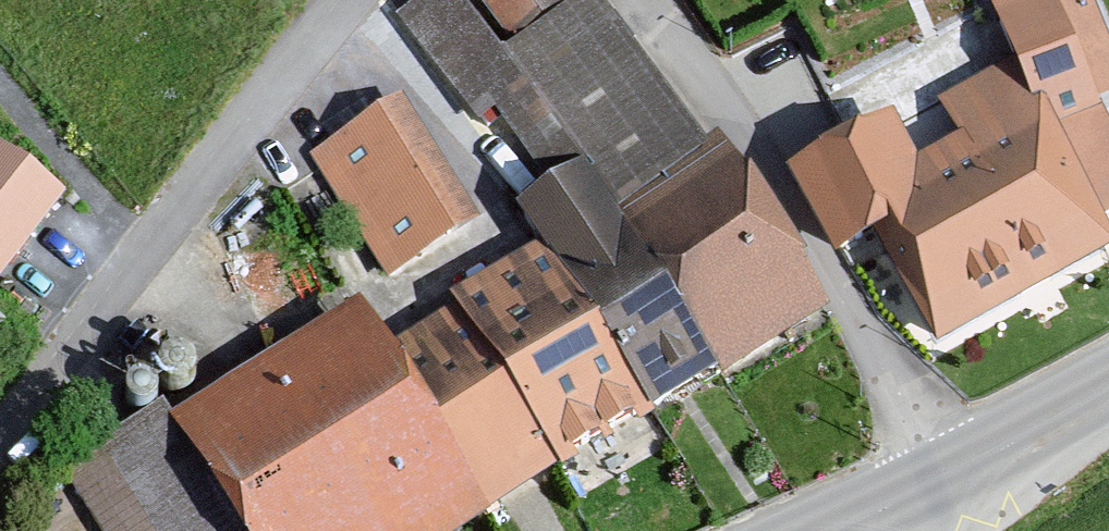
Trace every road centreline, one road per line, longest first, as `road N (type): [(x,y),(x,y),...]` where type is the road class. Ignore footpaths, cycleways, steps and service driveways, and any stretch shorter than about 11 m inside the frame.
road 1 (residential): [(0,438),(348,0)]
road 2 (secondary): [(847,530),(1108,397)]

